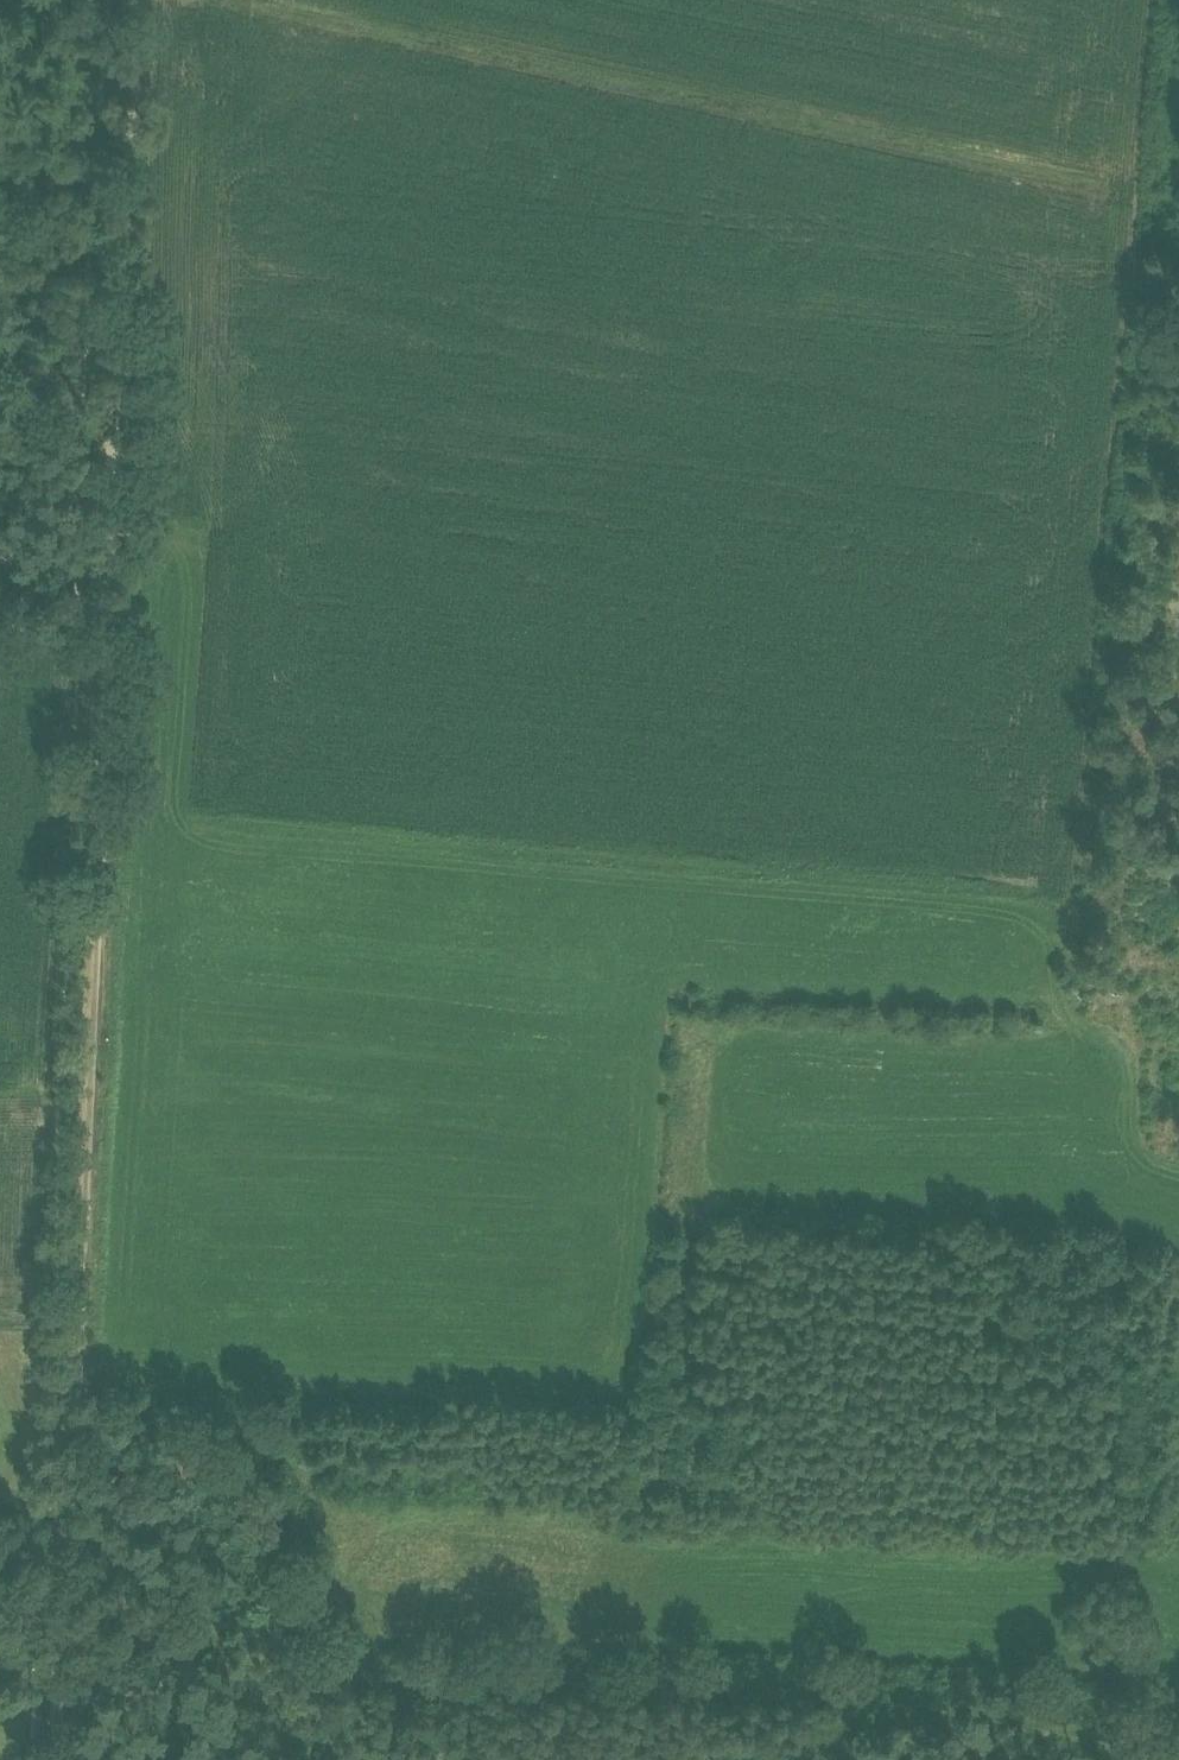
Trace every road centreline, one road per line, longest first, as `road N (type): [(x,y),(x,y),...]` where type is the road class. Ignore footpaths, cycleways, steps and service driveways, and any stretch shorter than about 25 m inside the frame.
road 1 (track): [(56,1759),(112,417)]
road 2 (track): [(112,417),(133,0)]

